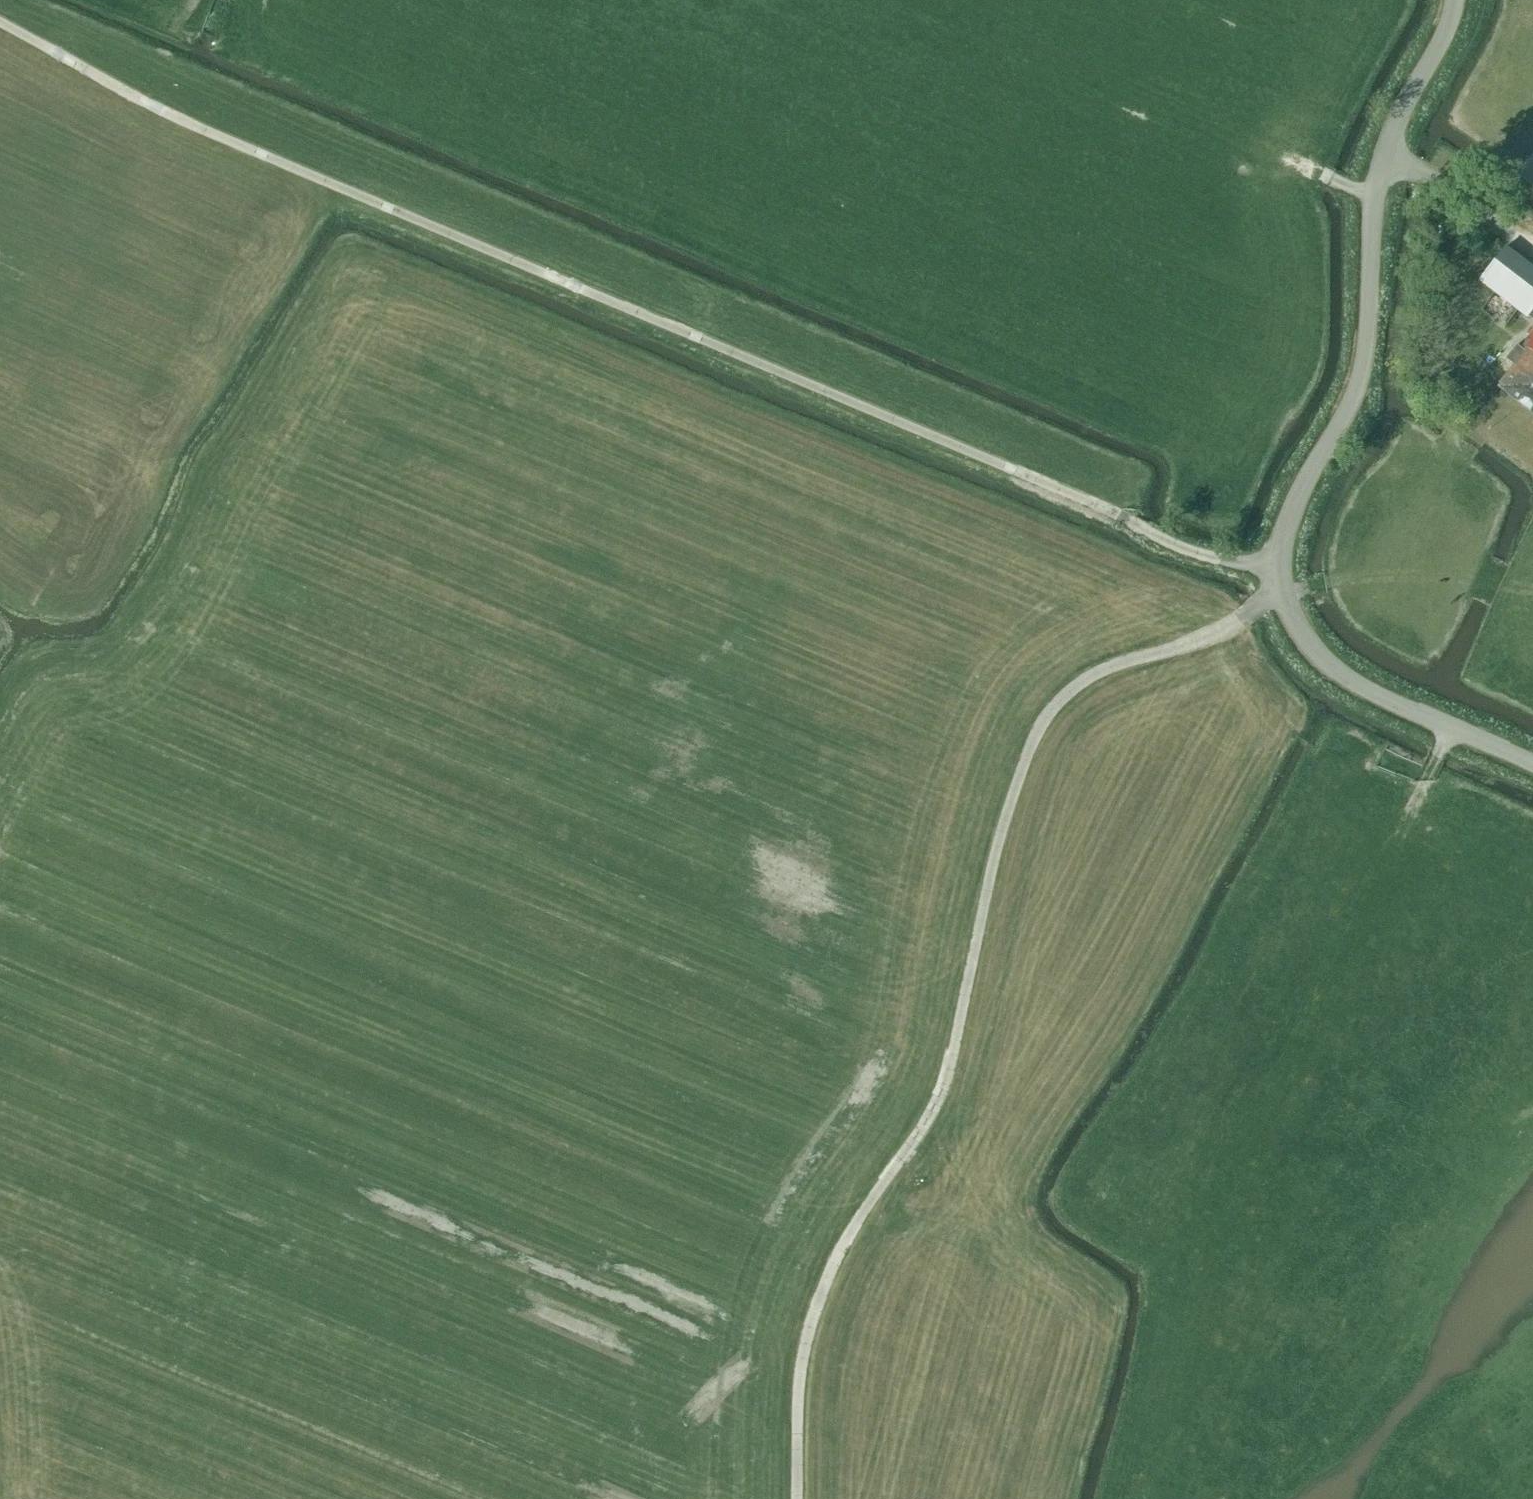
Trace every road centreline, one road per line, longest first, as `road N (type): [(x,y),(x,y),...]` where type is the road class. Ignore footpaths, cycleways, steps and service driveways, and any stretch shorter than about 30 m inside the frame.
road 1 (tertiary): [(1532,764),(1349,681),(1323,661),(1279,594),(1283,535),(1357,385),(1382,166),(1453,0)]

